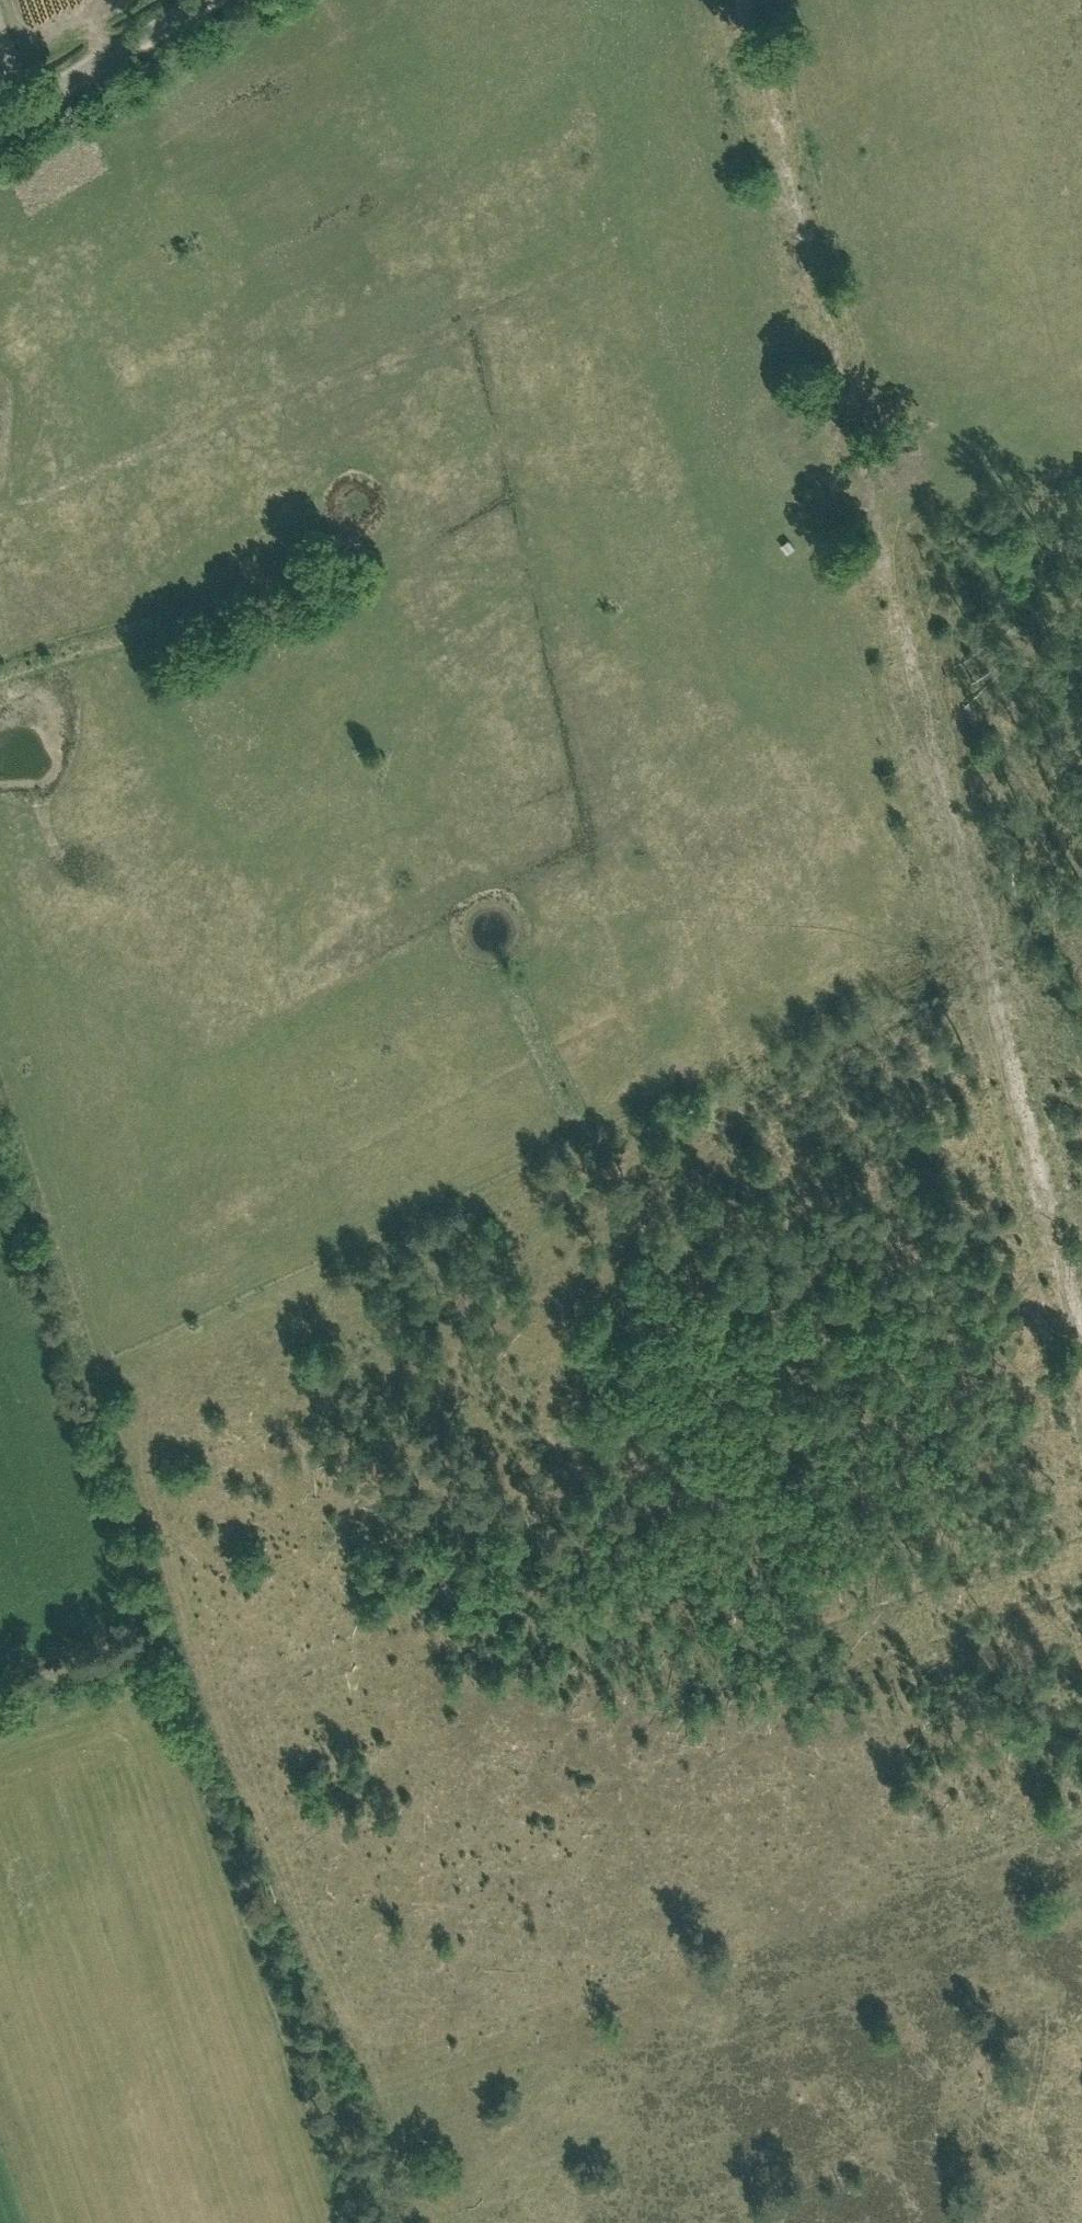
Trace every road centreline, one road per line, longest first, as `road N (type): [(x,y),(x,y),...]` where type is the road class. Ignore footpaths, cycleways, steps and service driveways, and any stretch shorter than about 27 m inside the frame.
road 1 (track): [(744,0),(1081,1315)]
road 2 (unclassified): [(0,119),(204,0)]

